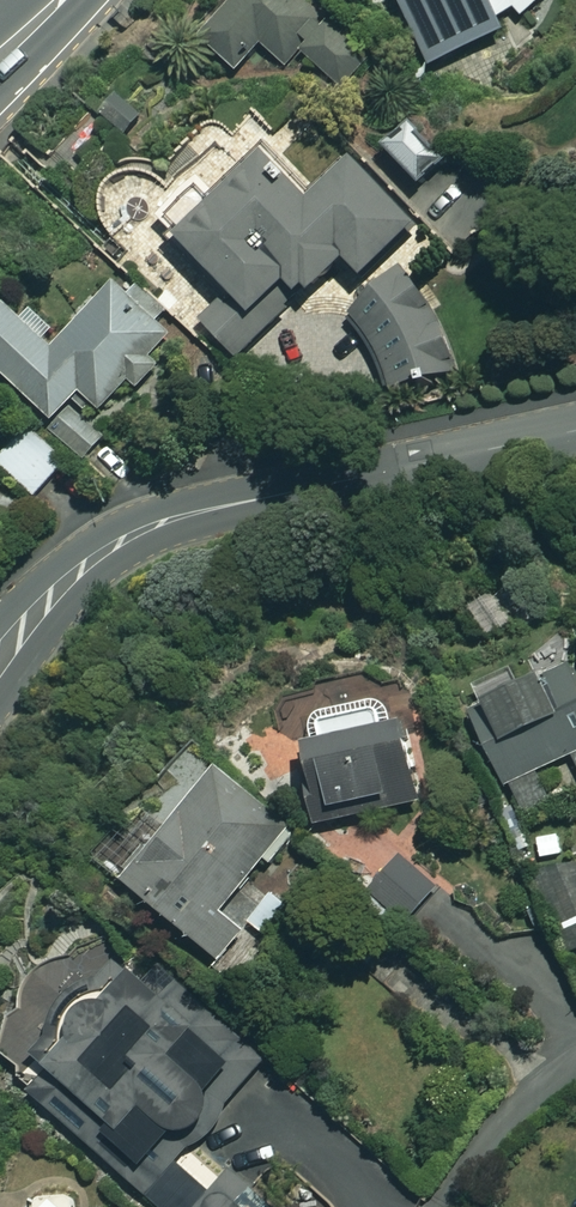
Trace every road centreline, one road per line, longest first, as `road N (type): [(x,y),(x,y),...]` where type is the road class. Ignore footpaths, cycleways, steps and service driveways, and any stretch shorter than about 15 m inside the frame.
road 1 (tertiary): [(575,430),(149,529),(82,565),(0,660)]

